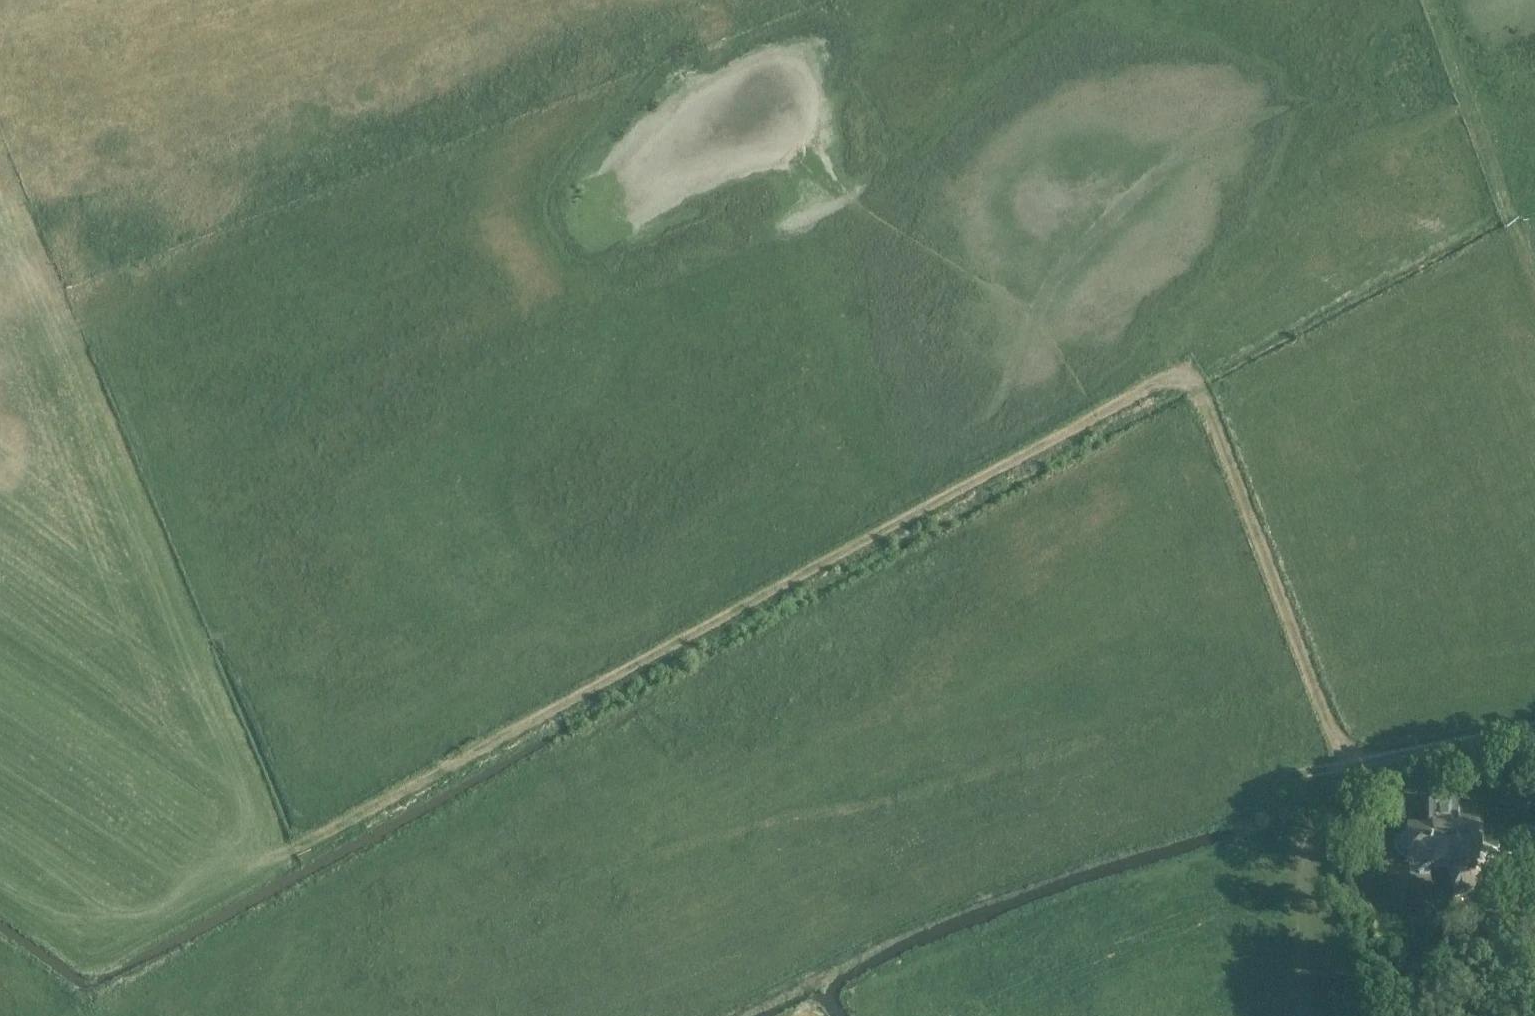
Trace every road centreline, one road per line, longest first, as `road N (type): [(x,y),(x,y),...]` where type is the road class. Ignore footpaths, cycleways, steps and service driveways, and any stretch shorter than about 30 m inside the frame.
road 1 (track): [(249,866),(1183,376),(1349,758),(1534,727)]
road 2 (track): [(1433,0),(1534,270)]

